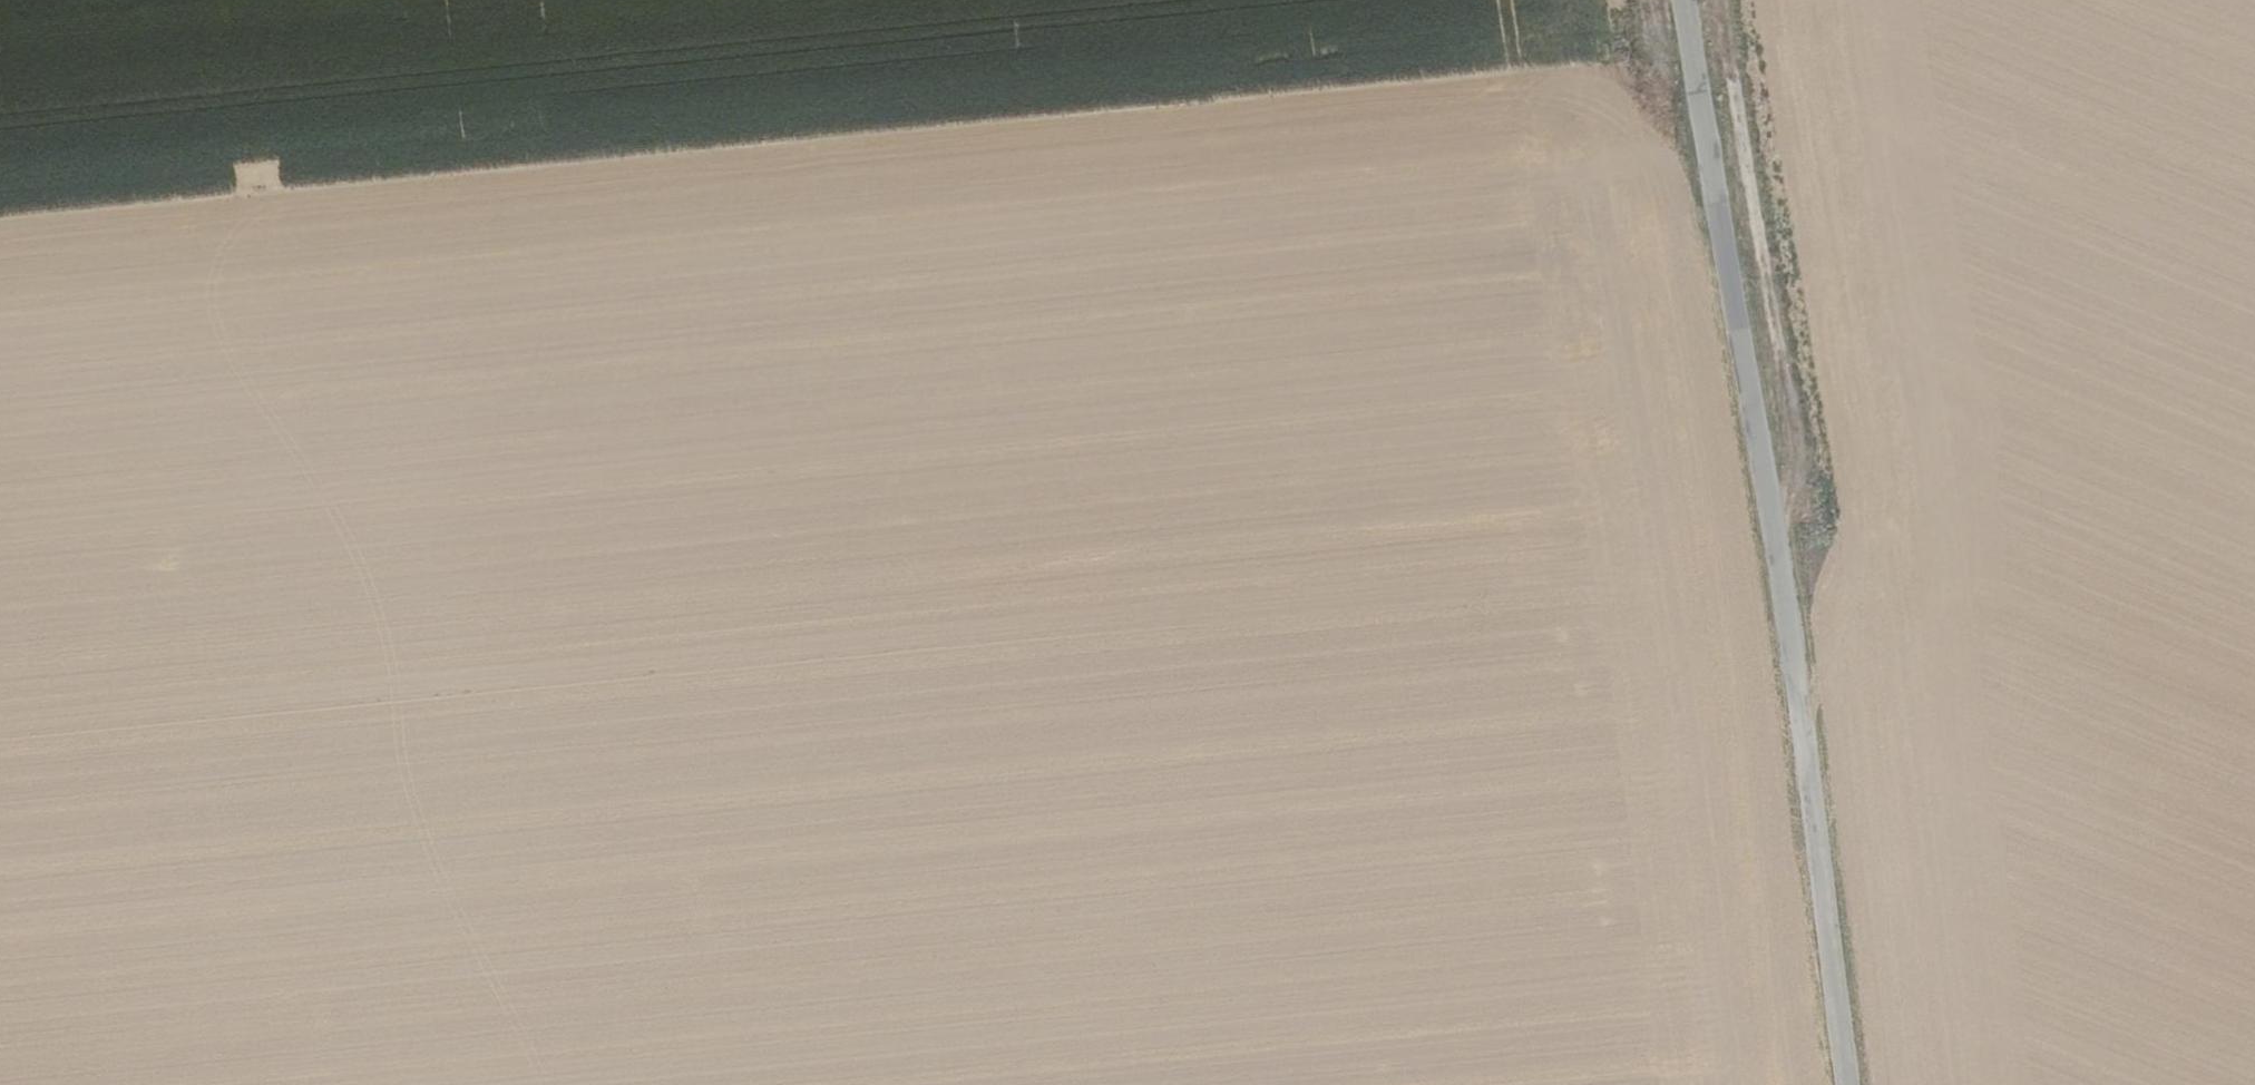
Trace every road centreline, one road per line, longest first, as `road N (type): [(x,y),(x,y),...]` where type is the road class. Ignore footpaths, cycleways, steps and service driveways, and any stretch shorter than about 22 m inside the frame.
road 1 (unclassified): [(1860,1084),(1749,235),(1703,0)]

